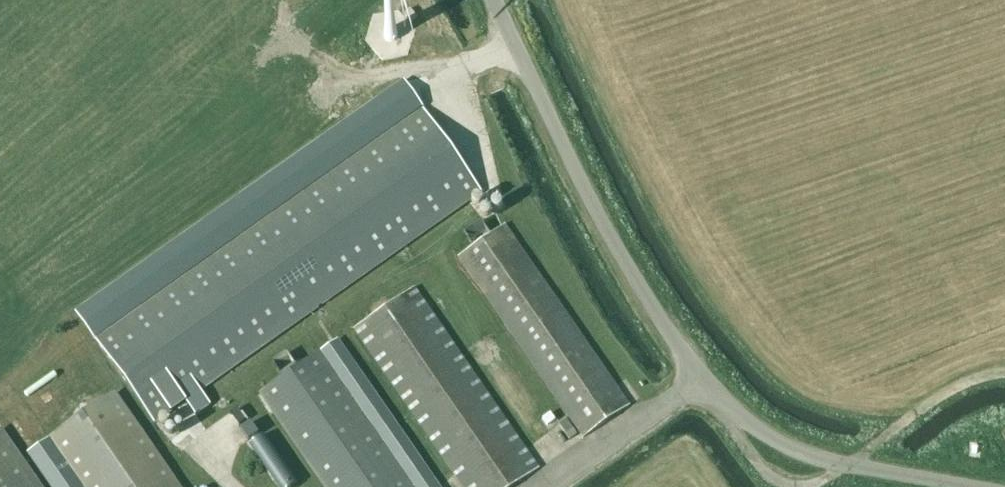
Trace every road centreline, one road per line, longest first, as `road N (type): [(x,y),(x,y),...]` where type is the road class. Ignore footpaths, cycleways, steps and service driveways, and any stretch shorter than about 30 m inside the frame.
road 1 (unclassified): [(967,486),(773,439),(696,374),(597,215),(541,72),(500,0)]

